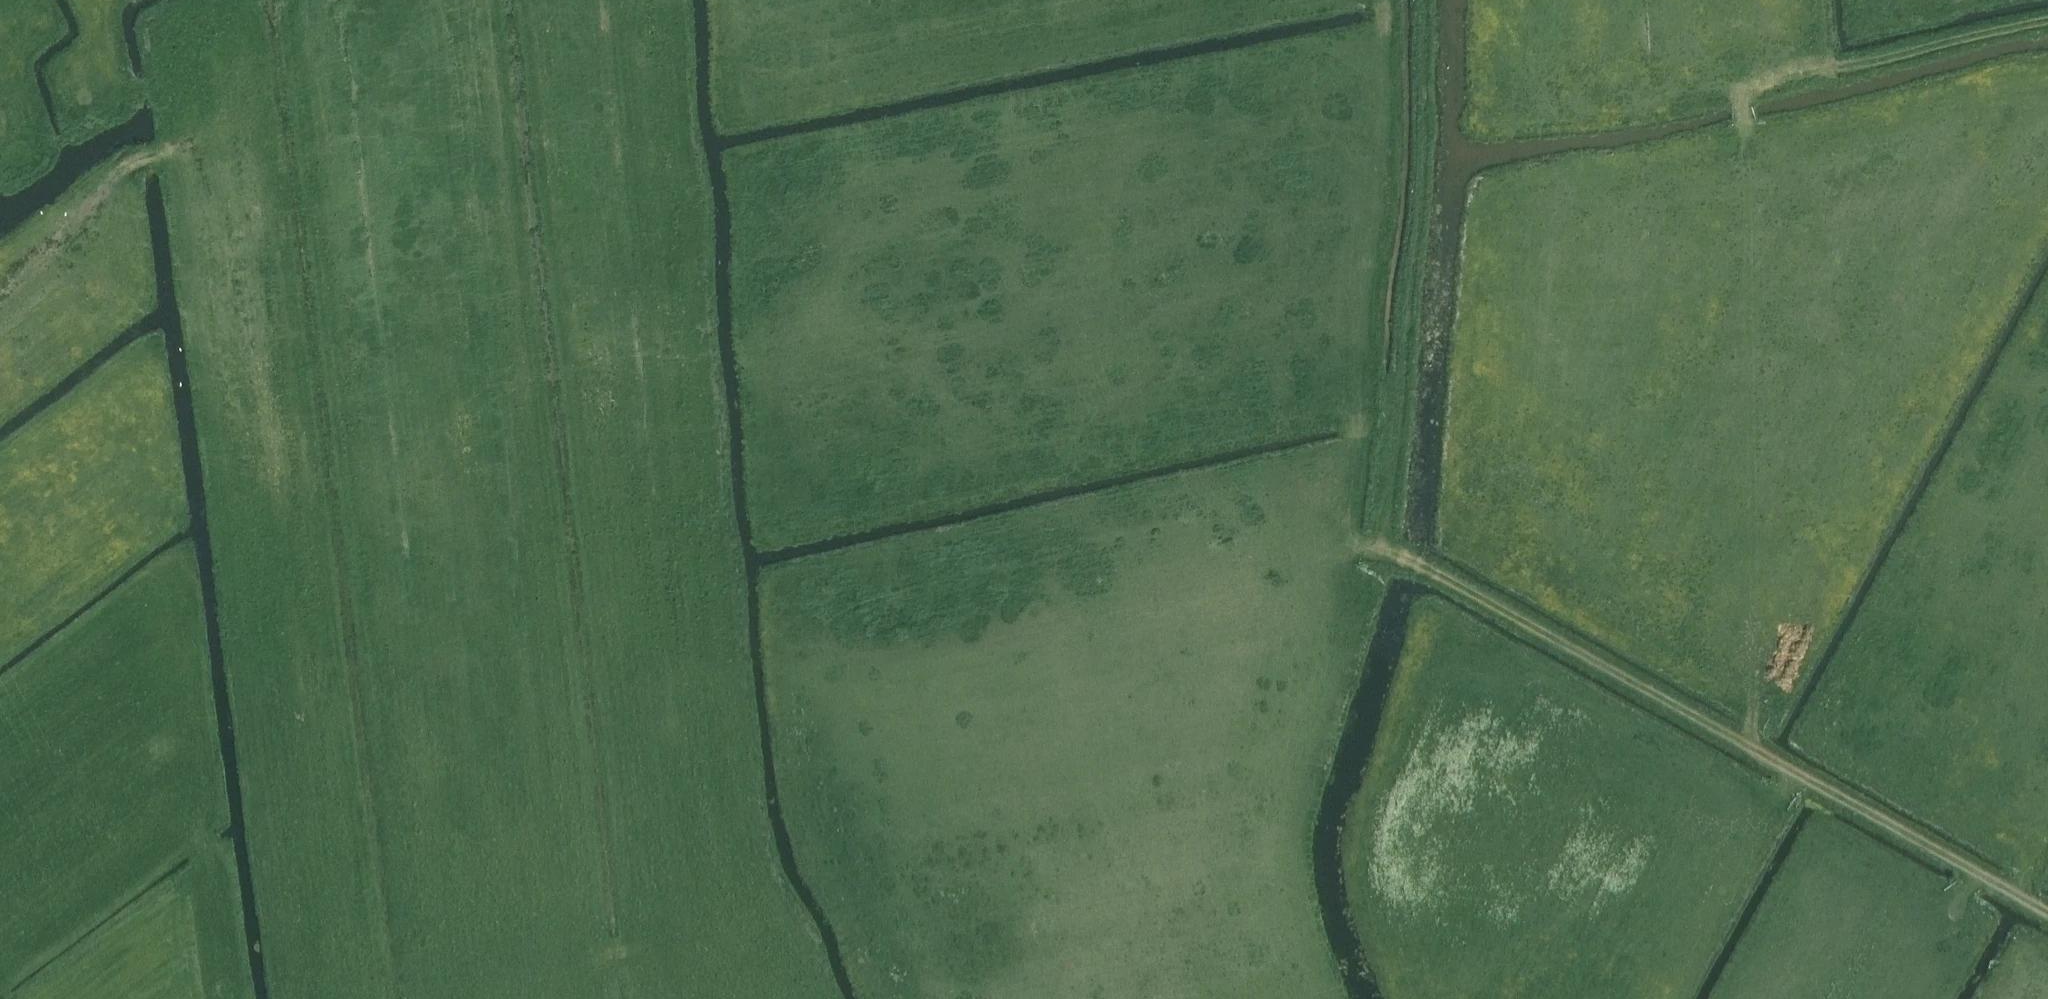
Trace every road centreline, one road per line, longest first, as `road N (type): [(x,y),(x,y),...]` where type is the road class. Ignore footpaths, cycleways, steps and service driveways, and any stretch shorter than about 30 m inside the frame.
road 1 (track): [(2047,913),(1390,547),(1384,533),(1418,210),(1425,0)]
road 2 (track): [(2047,21),(1847,67)]

